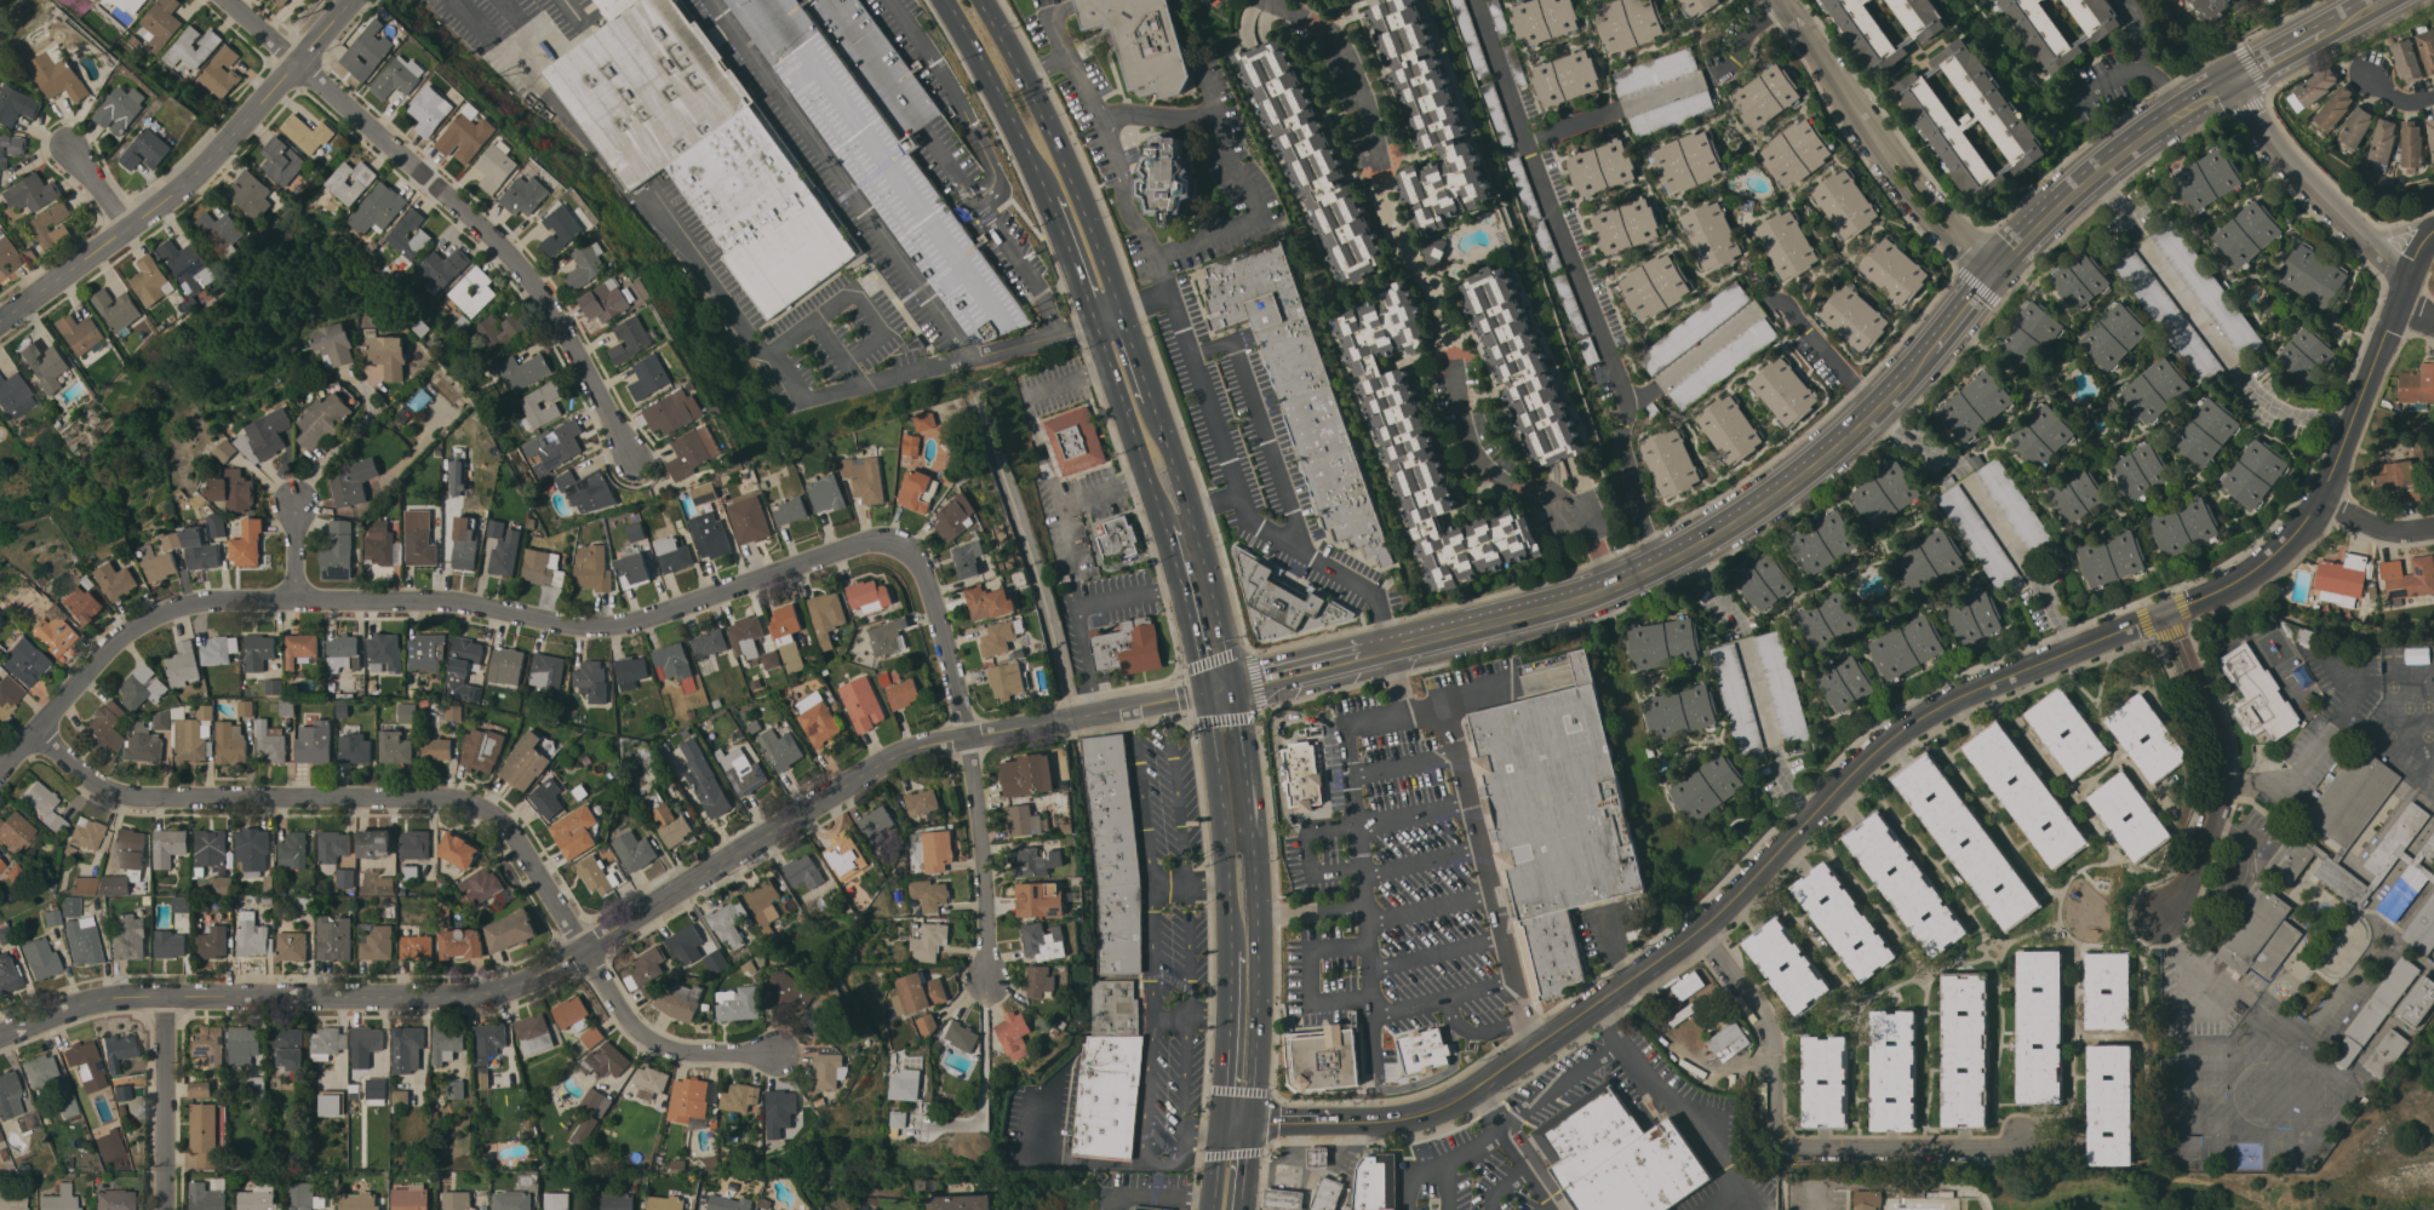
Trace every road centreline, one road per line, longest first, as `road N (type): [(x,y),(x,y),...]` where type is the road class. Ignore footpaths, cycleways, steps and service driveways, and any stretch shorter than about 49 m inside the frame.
road 1 (residential): [(2433,231),(2402,285),(2319,499),(2290,539),(2237,579),(1913,722),(1860,765),(1701,936),(1482,1088)]
road 2 (residential): [(1204,693),(895,756),(586,950),(503,992),(119,999),(0,1036)]
road 3 (residential): [(876,541),(605,627),(431,601),(211,600),(150,619),(111,647),(0,773)]
road 4 (residential): [(780,1057),(675,1051),(640,1033),(522,841),(474,805),(417,798),(142,798),(91,780),(36,734)]
road 5 (residential): [(229,0),(512,257),(578,346),(634,461)]
road 6 (tertiary): [(1393,643),(1607,589),(1690,549),(1798,478),(1920,365)]
road 7 (residential): [(357,0),(130,225),(0,323)]
road 8 (residential): [(876,541),(901,545),(924,572),(967,739),(987,982)]
road 9 (residential): [(2021,1135),(1998,1148),(1797,1148),(1782,1140),(1766,1022),(1701,936)]
road 10 (residential): [(1627,415),(1626,384),(1534,165),(1478,0)]
road 11 (residential): [(1783,0),(1930,208),(1995,273)]
road 12 (primary): [(1121,311),(1081,199),(979,0)]
road 13 (residential): [(978,400),(1052,621),(1073,718)]
road 14 (primary): [(1253,1119),(1260,958),(1249,788)]
road 15 (residential): [(2161,916),(2187,889),(2213,822),(2213,727),(2166,612)]
road 16 (residential): [(2433,320),(2419,314),(2389,263),(2273,148),(2234,80)]
road 17 (tertiary): [(1995,273),(2096,173),(2234,80)]
road 18 (primary): [(1237,682),(1158,414)]
road 19 (residential): [(1482,1088),(1404,1119),(1221,1118)]
road 20 (primary): [(1204,693),(1229,951)]
road 21 (primary): [(942,0),(1042,187)]
road 22 (residential): [(164,998),(164,1209)]
road 23 (primary): [(1090,322),(1159,517)]
road 24 (tertiary): [(1204,693),(1393,643)]
road 25 (primary): [(1159,517),(1204,693)]
road 26 (primary): [(1229,951),(1221,1118)]
road 27 (residential): [(1878,408),(1776,300),(1759,304)]
road 28 (residential): [(1659,564),(1626,455),(1627,415)]
road 29 (primary): [(1042,187),(1090,322)]
road 30 (tertiary): [(2234,80),(2359,13)]
road 31 (residential): [(2433,530),(2406,534),(2319,499)]

